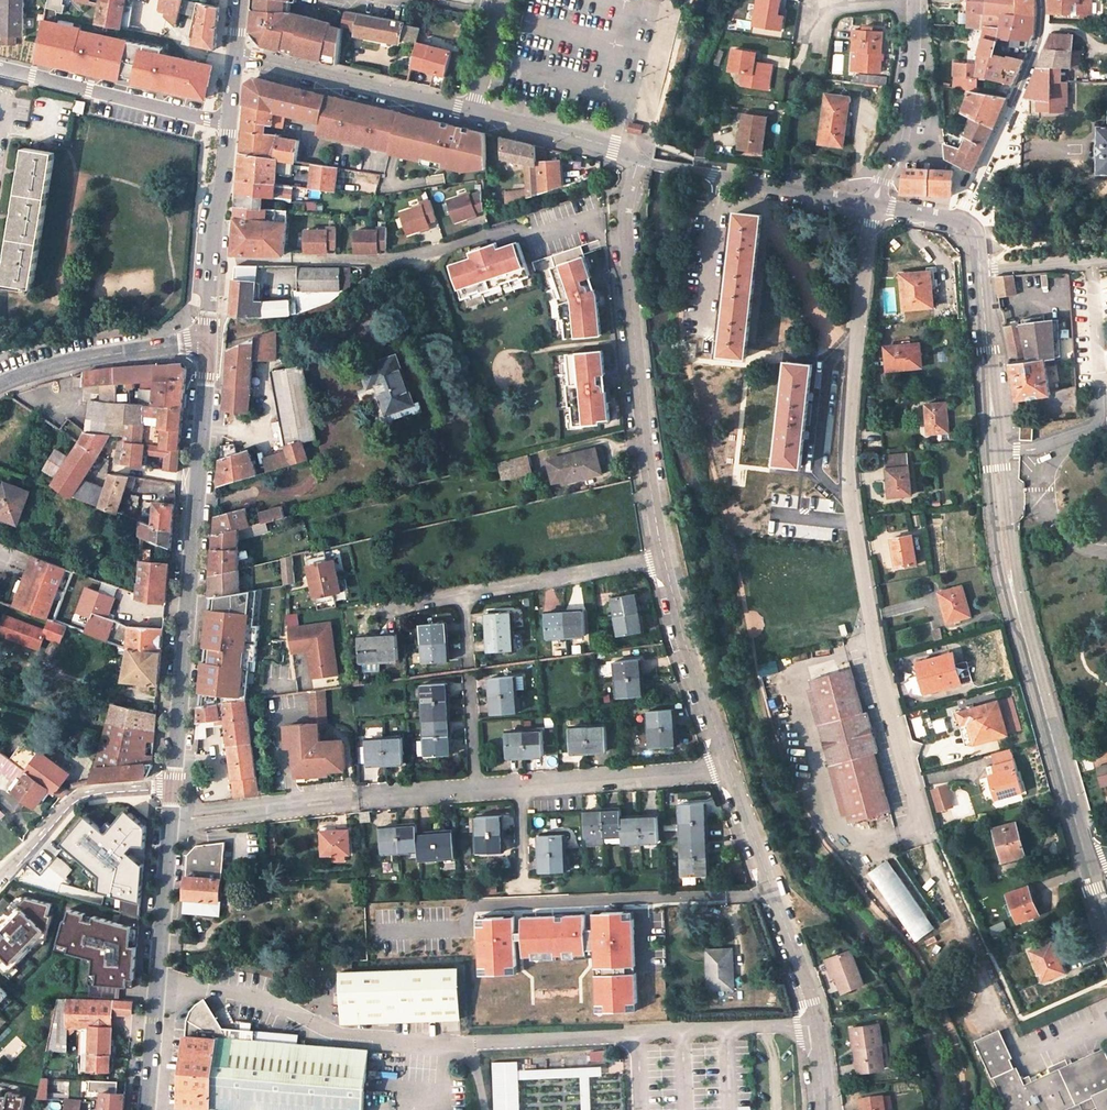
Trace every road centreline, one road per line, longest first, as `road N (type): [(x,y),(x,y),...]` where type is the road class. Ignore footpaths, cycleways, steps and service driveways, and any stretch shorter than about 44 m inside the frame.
road 1 (residential): [(873,205),(845,492),(873,644),(924,832)]
road 2 (tertiary): [(976,273),(985,428),(1011,597),(1088,863)]
road 3 (tertiary): [(169,787),(209,335)]
road 4 (unclassified): [(663,560),(624,227),(639,159)]
road 5 (unclassified): [(823,1109),(803,981),(725,766)]
road 6 (residential): [(476,788),(167,822)]
road 7 (tertiary): [(145,1109),(167,822)]
road 8 (unclassified): [(233,57),(470,110)]
road 9 (tertiary): [(1040,0),(1042,33),(977,190),(970,225)]
road 10 (unclassified): [(639,159),(873,205)]
road 11 (residential): [(0,69),(229,122)]
road 12 (tertiary): [(209,335),(76,361),(0,387)]
road 13 (unclassified): [(725,766),(663,560)]
road 14 (tertiary): [(209,335),(229,122)]
road 15 (unclassified): [(873,205),(901,135),(914,0)]
road 16 (residential): [(725,766),(519,785)]
road 17 (residential): [(169,787),(84,793),(0,879)]
road 18 (residential): [(663,560),(464,594)]
road 19 (unclassified): [(470,110),(639,159)]
road 20 (unclassified): [(976,273),(1106,260)]

